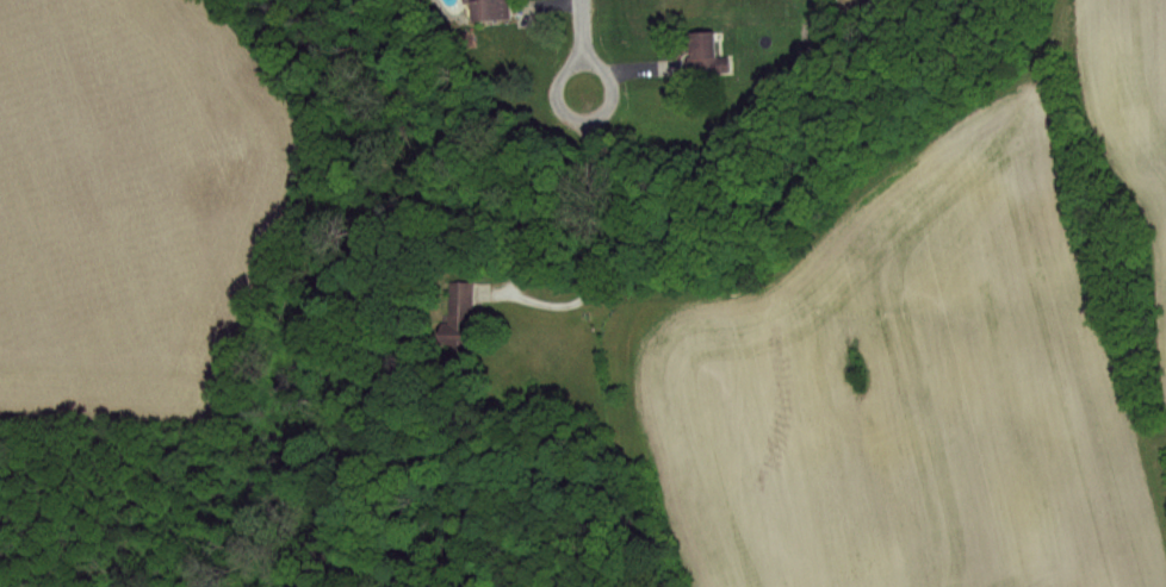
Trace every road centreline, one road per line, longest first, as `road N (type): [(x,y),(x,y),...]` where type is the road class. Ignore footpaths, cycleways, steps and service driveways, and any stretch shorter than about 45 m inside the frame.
road 1 (residential): [(591,123),(596,269),(589,287),(559,306),(490,285)]
road 2 (residential): [(583,61),(556,92),(562,108),(591,123),(615,99),(615,80),(583,61)]

